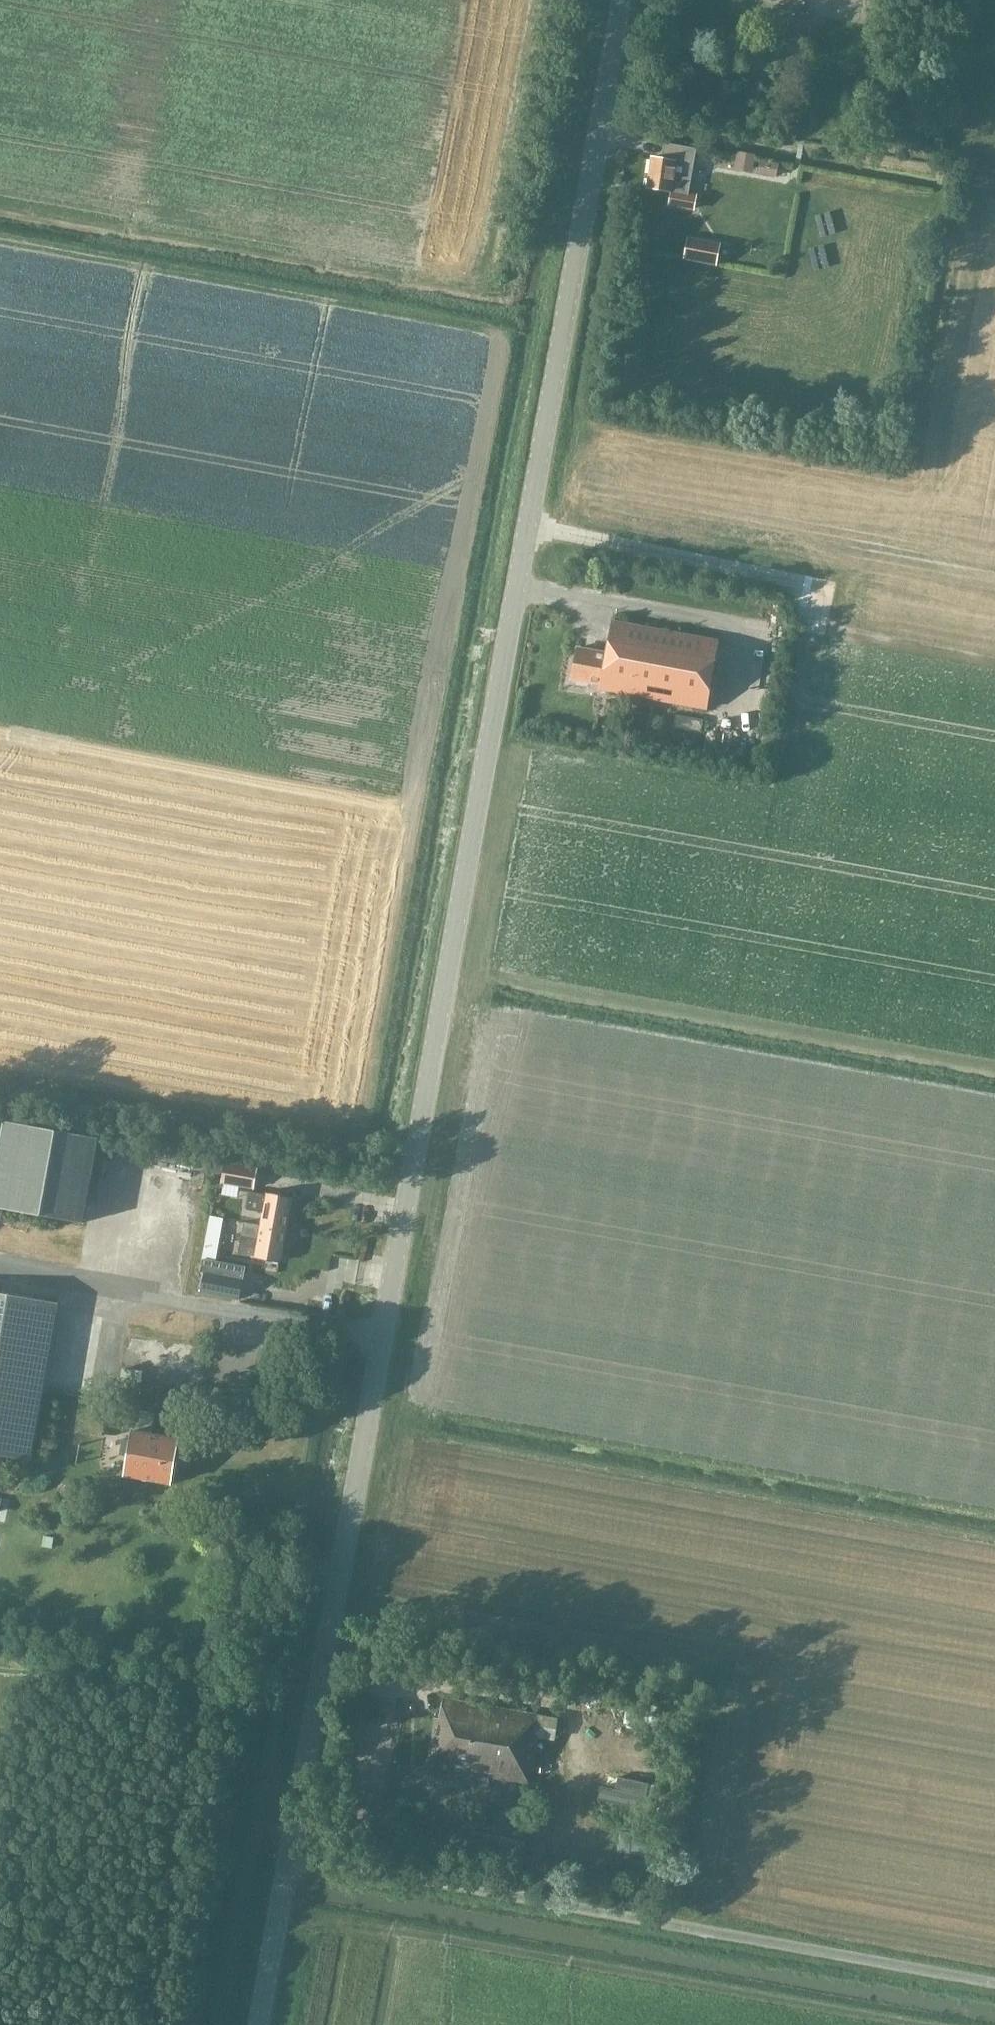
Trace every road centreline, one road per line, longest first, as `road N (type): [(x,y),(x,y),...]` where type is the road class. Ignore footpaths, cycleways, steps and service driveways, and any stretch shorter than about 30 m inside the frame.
road 1 (tertiary): [(288,1857),(623,0)]
road 2 (unclassified): [(994,1983),(288,1857)]
road 3 (tertiary): [(258,2024),(288,1857)]

